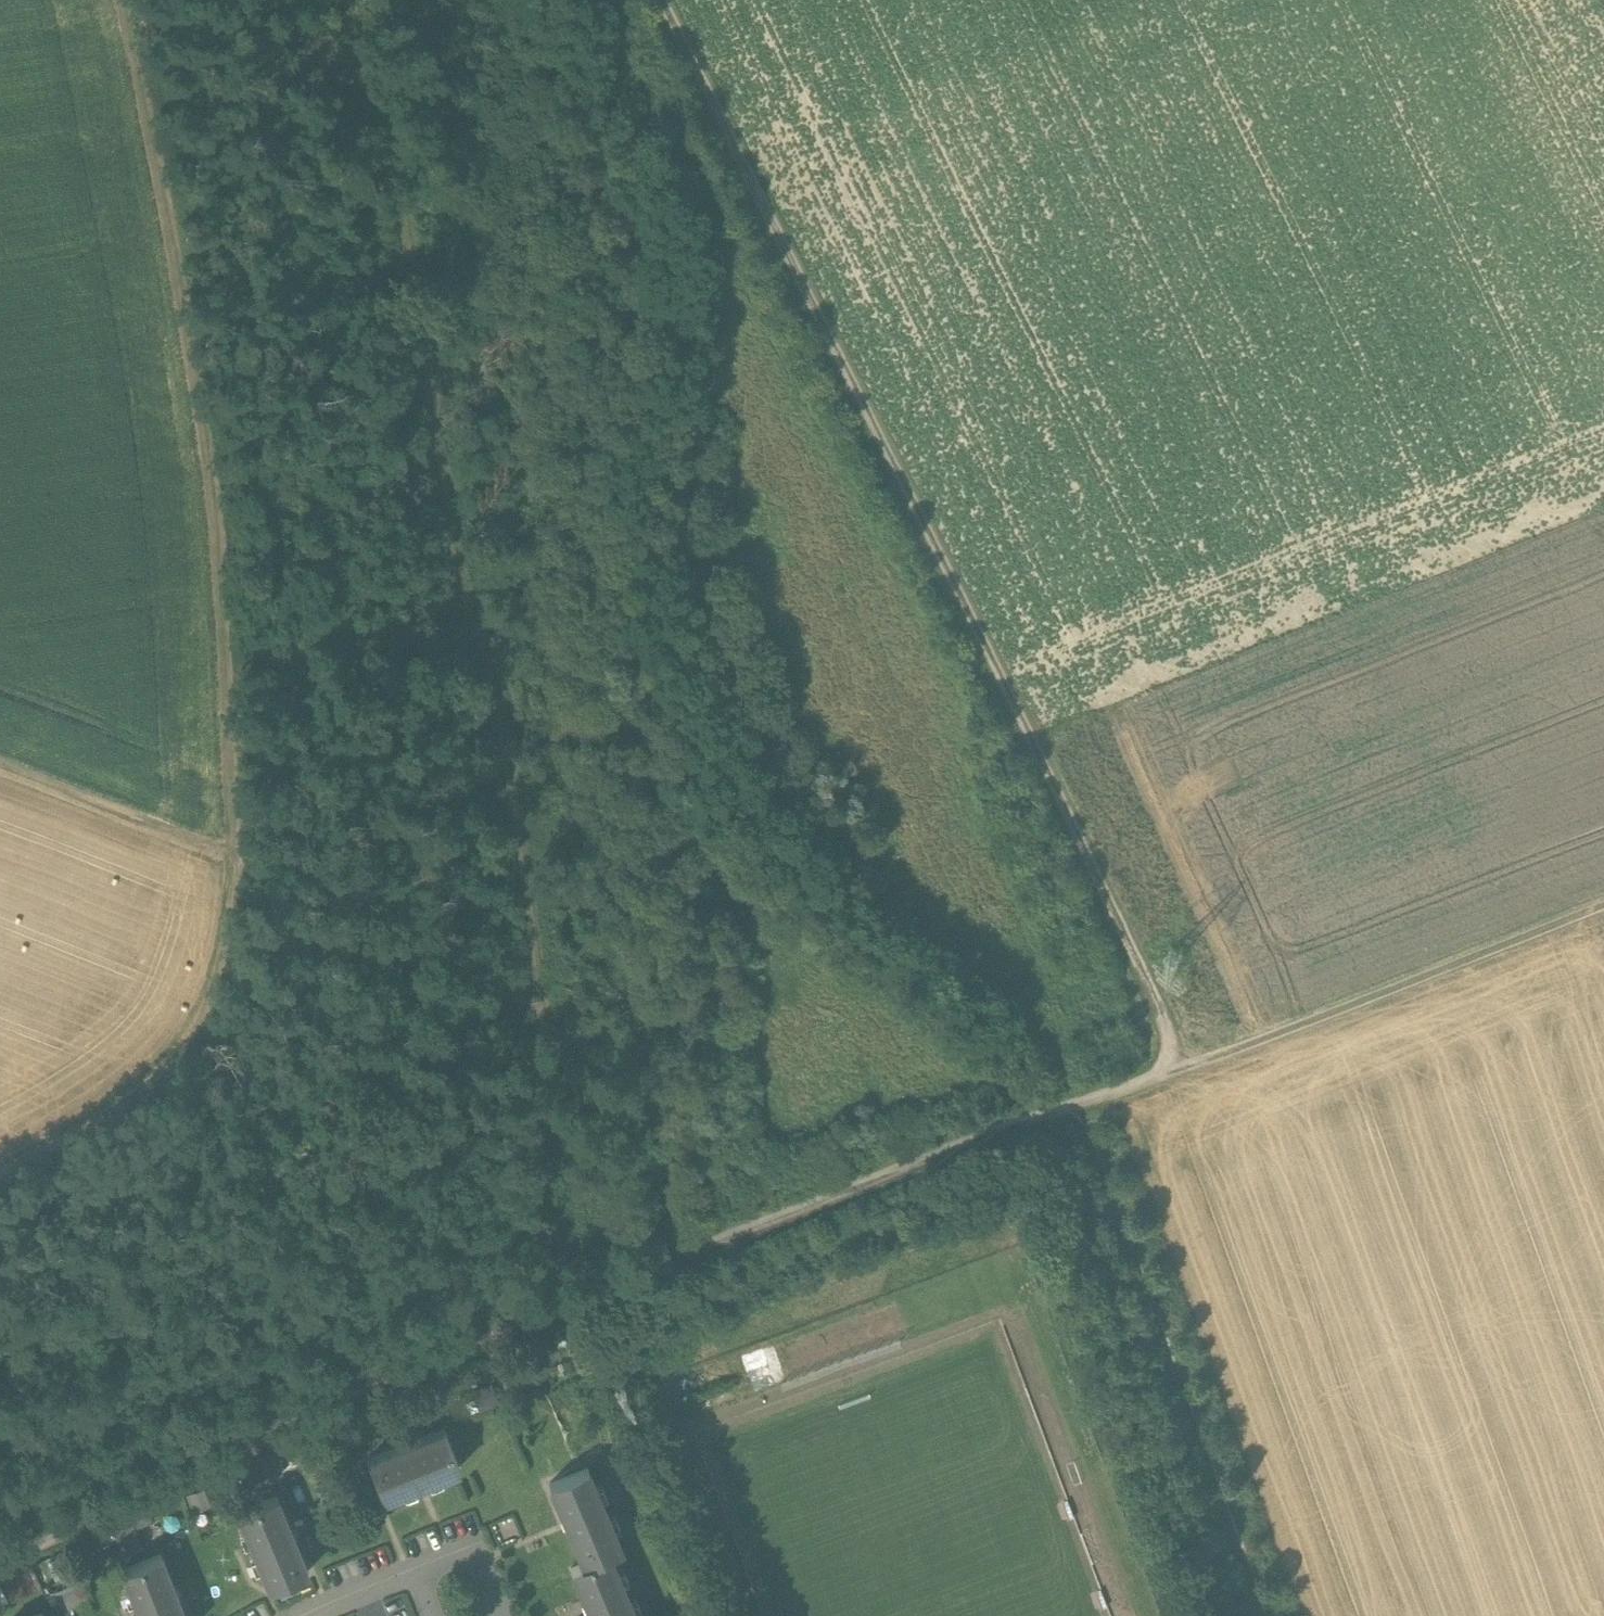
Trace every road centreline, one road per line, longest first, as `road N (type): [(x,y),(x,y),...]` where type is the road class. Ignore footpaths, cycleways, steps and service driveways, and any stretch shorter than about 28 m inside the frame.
road 1 (track): [(0,1567),(738,1228),(1271,1038),(1603,905)]
road 2 (track): [(0,1148),(173,1047),(246,867),(212,444),(122,0)]
road 3 (track): [(662,0),(1148,988),(1164,1031),(1157,1076)]
road 4 (track): [(0,773),(246,867)]
road 5 (residential): [(414,1576),(460,1556),(479,1560),(500,1615)]

